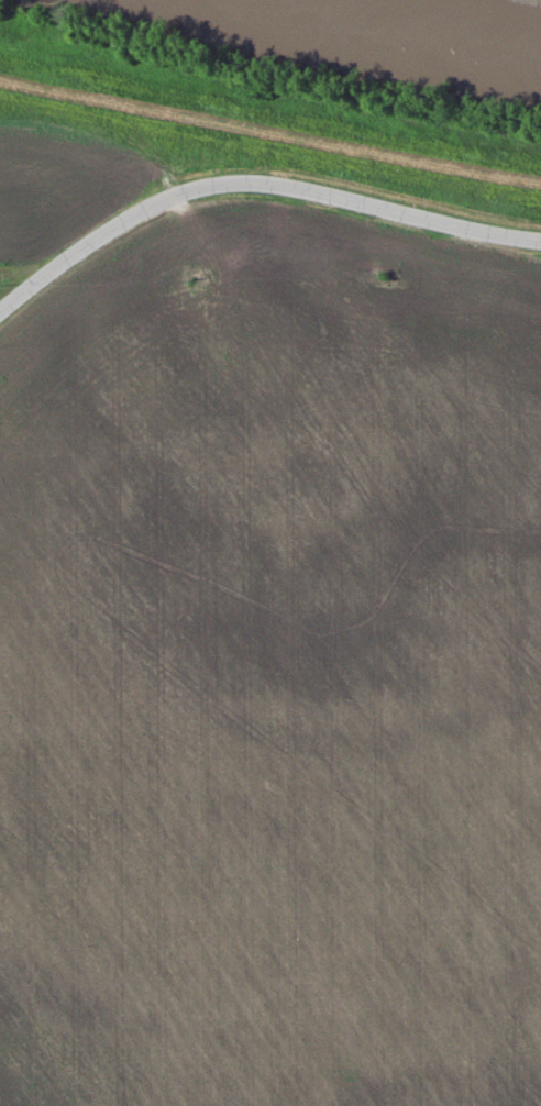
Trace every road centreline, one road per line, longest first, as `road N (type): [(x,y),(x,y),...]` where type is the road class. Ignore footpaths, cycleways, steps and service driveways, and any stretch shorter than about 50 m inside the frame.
road 1 (residential): [(0,315),(150,210),(231,186),(316,189),(540,243)]

